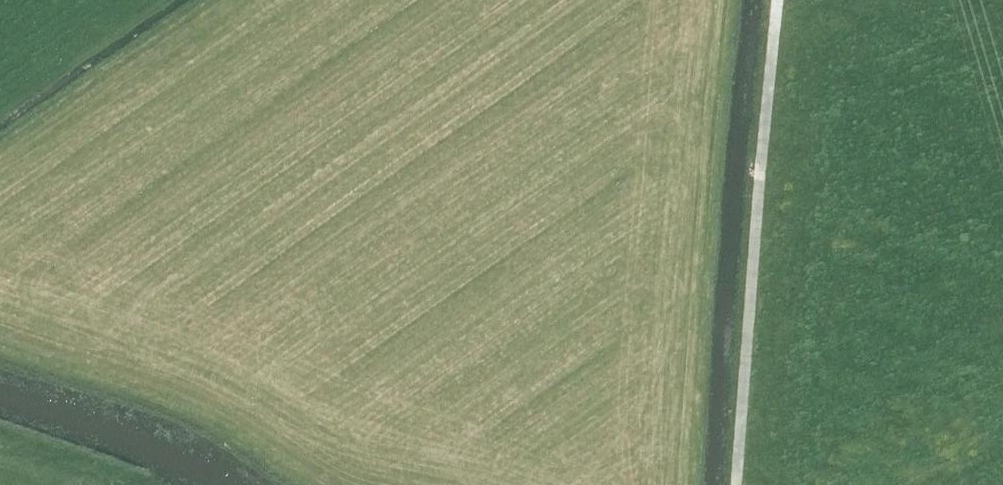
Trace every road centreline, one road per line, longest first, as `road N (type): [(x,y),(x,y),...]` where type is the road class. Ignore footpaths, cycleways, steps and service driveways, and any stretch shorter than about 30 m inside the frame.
road 1 (track): [(737,484),(778,0)]

